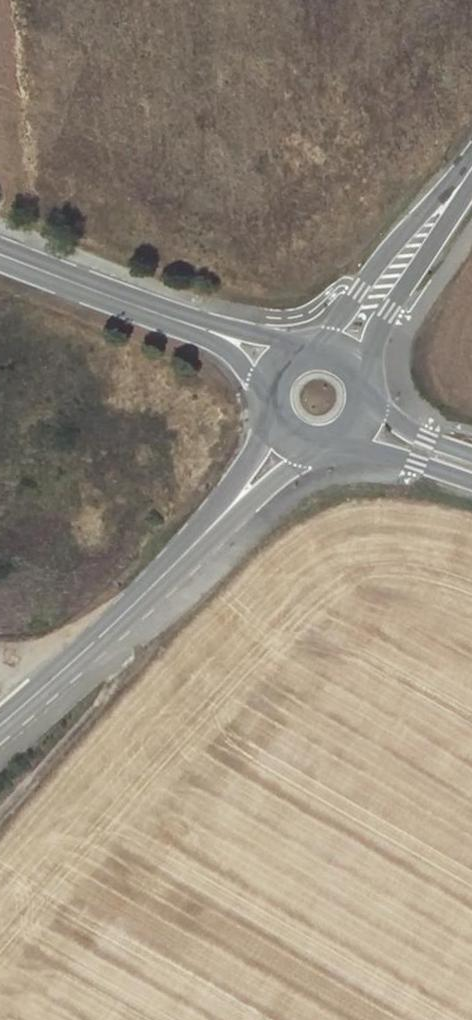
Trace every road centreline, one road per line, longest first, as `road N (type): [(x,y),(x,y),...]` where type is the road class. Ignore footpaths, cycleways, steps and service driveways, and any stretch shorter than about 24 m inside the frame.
road 1 (tertiary): [(0,726),(205,532)]
road 2 (tertiary): [(471,162),(316,338)]
road 3 (tertiary): [(367,364),(389,309),(471,168)]
road 4 (track): [(95,644),(113,673),(108,692),(0,815)]
road 5 (secondary): [(0,253),(145,307)]
road 6 (secondary): [(292,343),(145,307)]
road 7 (secondary): [(145,307),(260,381)]
road 8 (tertiary): [(205,532),(310,456)]
road 9 (secondary): [(350,447),(471,478)]
road 10 (tertiary): [(263,422),(205,532)]

